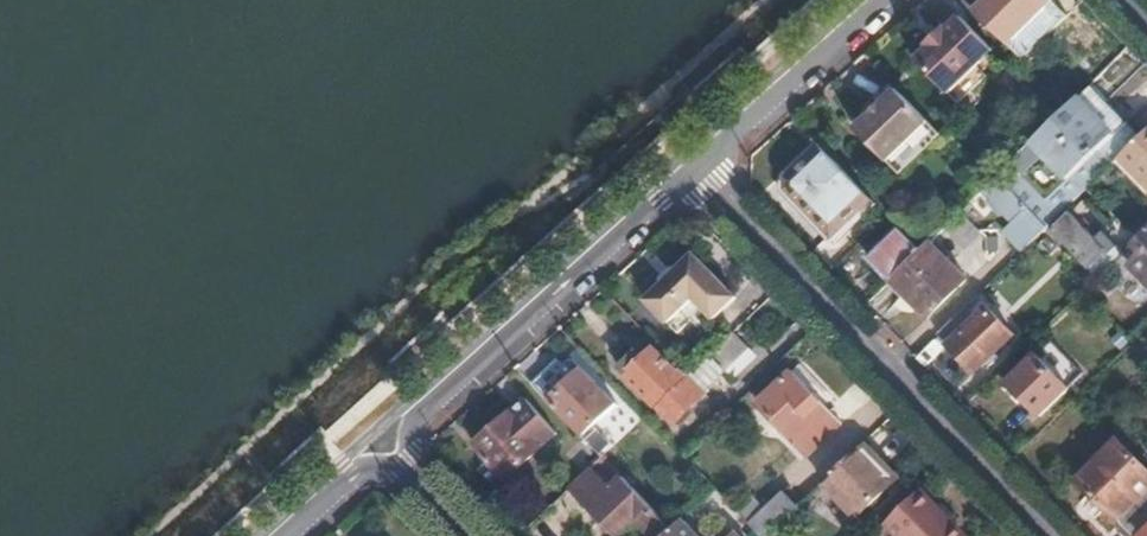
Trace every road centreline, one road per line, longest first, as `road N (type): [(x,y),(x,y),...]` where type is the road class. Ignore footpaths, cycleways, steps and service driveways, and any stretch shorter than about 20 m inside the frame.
road 1 (residential): [(702,165),(1058,535)]
road 2 (residential): [(404,463),(416,416),(702,165)]
road 3 (residential): [(702,165),(884,0)]
road 4 (residential): [(404,463),(354,470),(283,535)]

